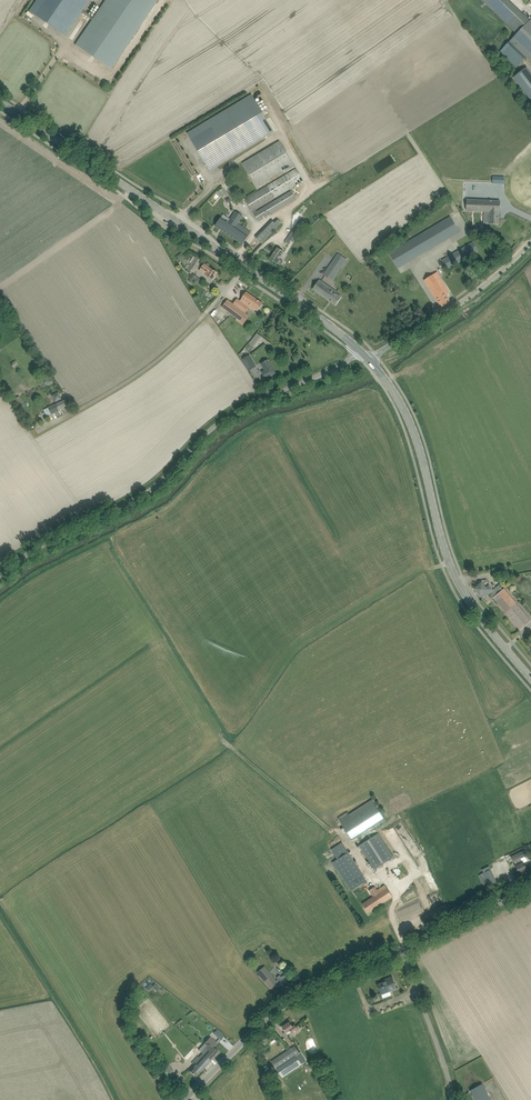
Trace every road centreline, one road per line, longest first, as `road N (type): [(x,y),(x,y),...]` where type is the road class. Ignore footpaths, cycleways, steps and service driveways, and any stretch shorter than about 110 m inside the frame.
road 1 (tertiary): [(361,353),(0,101)]
road 2 (unclassified): [(0,576),(157,485),(236,412),(361,353)]
road 3 (tertiary): [(530,677),(457,582),(408,419),(368,360)]
road 4 (unclassified): [(403,949),(274,1012),(185,1099)]
road 5 (track): [(48,426),(151,366),(246,267)]
road 6 (unclassified): [(368,360),(475,293),(530,242)]
road 7 (unclassified): [(452,1099),(403,949)]
road 8 (unclassified): [(530,888),(403,949)]

